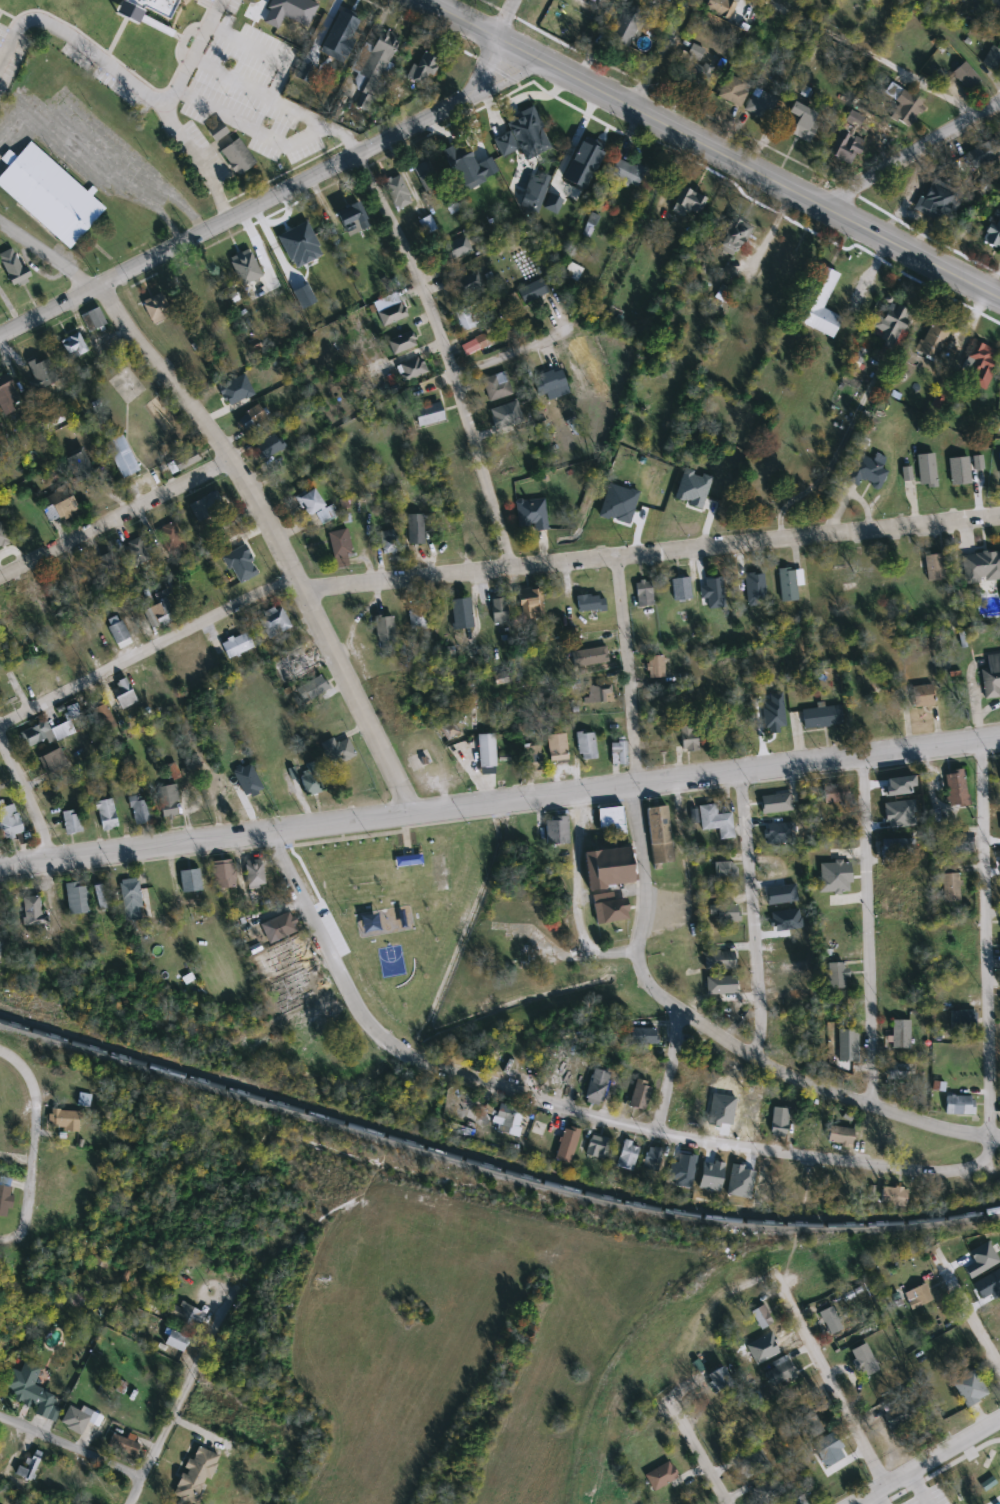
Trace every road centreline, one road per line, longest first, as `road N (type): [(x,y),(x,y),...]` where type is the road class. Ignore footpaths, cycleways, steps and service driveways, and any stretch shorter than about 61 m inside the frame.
road 1 (tertiary): [(0,865),(999,737)]
road 2 (residential): [(991,1135),(982,1155),(955,1168),(770,1151),(657,1134),(435,1067),(401,1052),(362,1017),(275,831)]
road 3 (residential): [(614,561),(644,868),(635,948),(645,979),(751,1055),(823,1091),(913,1121),(999,1136)]
road 4 (residential): [(0,224),(91,288),(227,458),(272,525),(416,813)]
road 5 (residential): [(999,517),(309,598)]
road 6 (secondary): [(434,0),(999,294)]
road 7 (residential): [(522,46),(482,93),(452,110),(0,334)]
road 8 (residential): [(357,157),(435,322),(516,572)]
road 9 (residential): [(980,739),(991,1135)]
road 10 (residential): [(860,755),(874,1108)]
road 11 (residential): [(298,576),(0,725)]
road 12 (residential): [(740,771),(763,1062)]
road 13 (residential): [(246,1272),(129,1503)]
road 14 (residential): [(0,577),(227,458)]
road 15 (residential): [(779,1286),(885,1486)]
road 16 (residential): [(0,1050),(29,1081),(33,1147),(28,1218),(18,1237),(0,1243)]
road 17 (residential): [(635,948),(599,952),(576,924),(576,792)]
road 18 (residential): [(831,206),(999,105)]
road 19 (residential): [(854,1503),(999,1418)]
road 20 (residential): [(0,1416),(142,1475)]
road 21 (residential): [(453,376),(556,341),(560,321),(551,301)]
road 22 (residential): [(657,1134),(674,1058),(662,998)]
road 23 (residential): [(53,859),(0,736)]
road 24 (residential): [(939,1257),(999,1373)]

